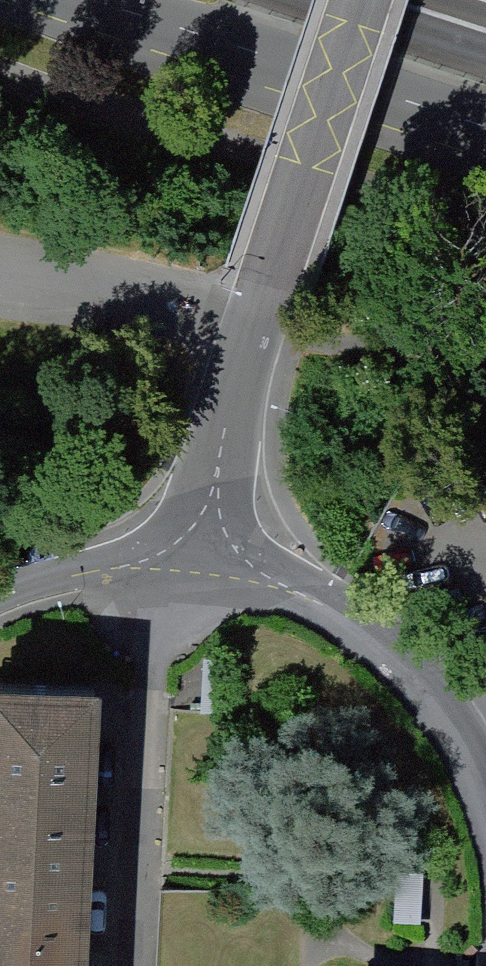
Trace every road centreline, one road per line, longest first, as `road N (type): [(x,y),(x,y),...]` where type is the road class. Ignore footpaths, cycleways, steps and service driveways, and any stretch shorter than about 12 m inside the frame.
road 1 (residential): [(363,0),(270,276),(203,564)]
road 2 (primary): [(83,0),(485,131)]
road 3 (residential): [(203,564),(311,595),(368,633),(446,713),(485,783)]
road 4 (residential): [(203,564),(58,579),(0,599)]

